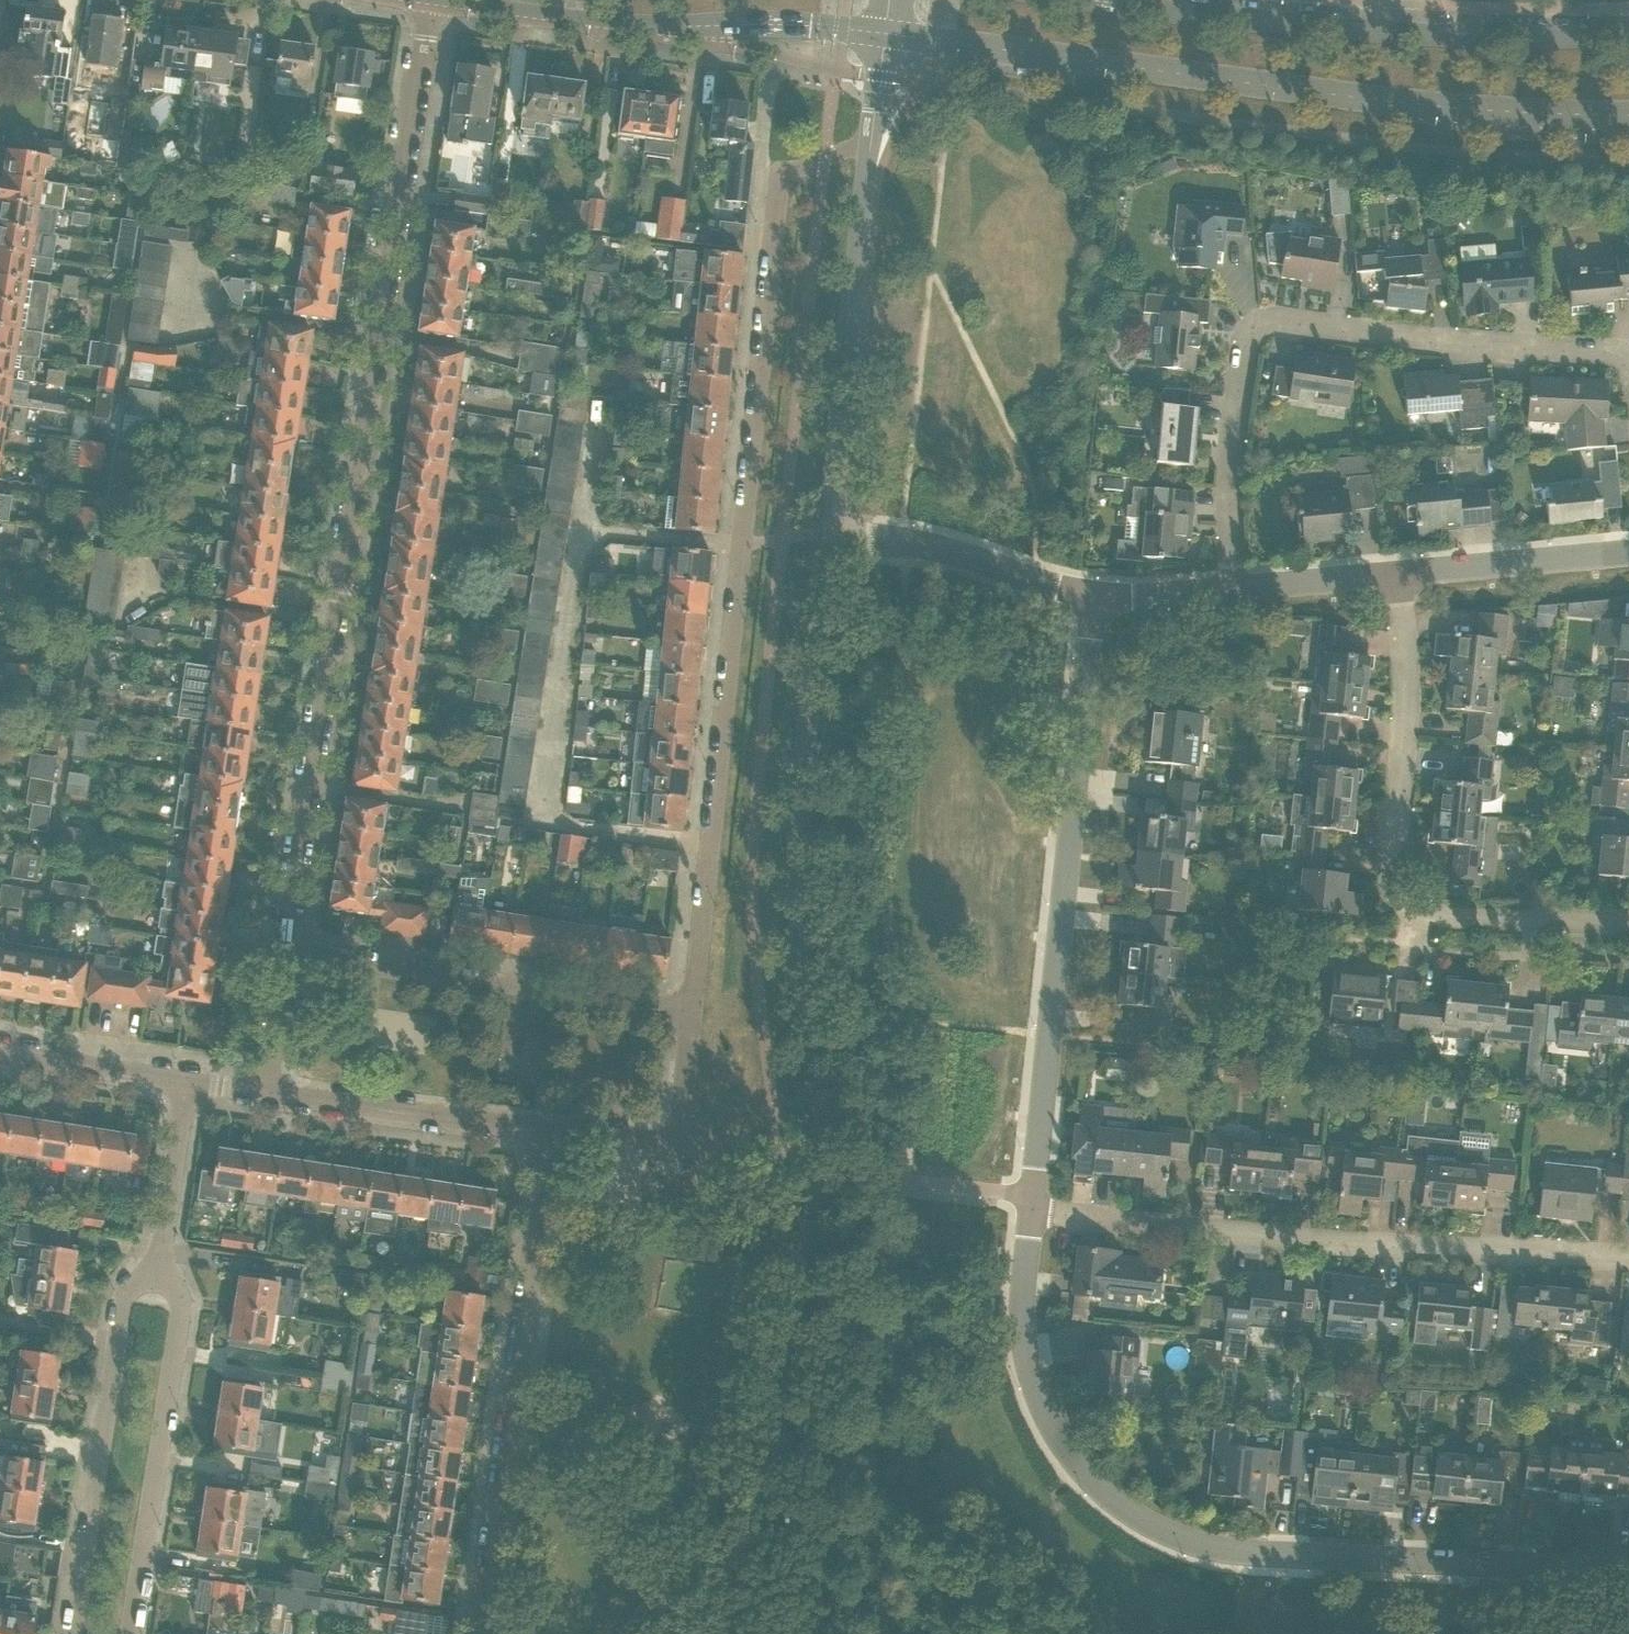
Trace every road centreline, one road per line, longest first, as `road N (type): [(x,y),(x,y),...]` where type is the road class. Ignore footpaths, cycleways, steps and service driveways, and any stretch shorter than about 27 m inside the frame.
road 1 (residential): [(432,0),(288,950)]
road 2 (residential): [(865,152),(778,185),(685,998)]
road 3 (residential): [(1628,1557),(1214,1535),(1144,1510),(1098,1481),(1061,1442),(1037,1398),(1019,1315),(1028,1203)]
road 4 (secondary): [(884,36),(1411,106),(1628,117)]
road 5 (residential): [(1232,586),(1242,337),(1273,319),(1628,357)]
road 6 (unclassified): [(818,1161),(819,1085),(796,935),(794,842),(826,535)]
road 7 (residential): [(1028,1203),(1097,603)]
road 8 (residential): [(1628,1247),(1028,1203)]
road 9 (residential): [(1399,573),(1406,672),(1393,892),(1413,909),(1628,917)]
road 10 (residential): [(478,1633),(548,1132)]
road 11 (unclassified): [(743,1633),(818,1161)]
road 12 (secondary): [(449,0),(645,28),(884,36)]
road 13 (residential): [(685,998),(288,950)]
road 14 (unclassified): [(826,535),(865,152)]
road 15 (residential): [(155,1276),(126,1296),(71,1633)]
road 16 (residential): [(130,1633),(180,1304),(155,1276)]
road 17 (residential): [(548,1132),(266,1090)]
road 18 (residential): [(826,535),(945,554),(1097,603)]
road 19 (secondary): [(1408,35),(1152,11)]
road 20 (residential): [(1399,573),(1628,549)]
road 21 (secondary): [(1628,33),(1408,35)]
road 22 (residential): [(155,1276),(184,1079)]
road 23 (residential): [(184,1079),(0,1051)]
road 24 (residential): [(1232,586),(1399,573)]
road 25 (residential): [(676,1144),(685,998)]
road 26 (residential): [(818,1161),(676,1144)]
road 27 (residential): [(266,1090),(288,950)]
road 28 (residential): [(1097,603),(1232,586)]
road 29 (residential): [(676,1144),(548,1132)]

